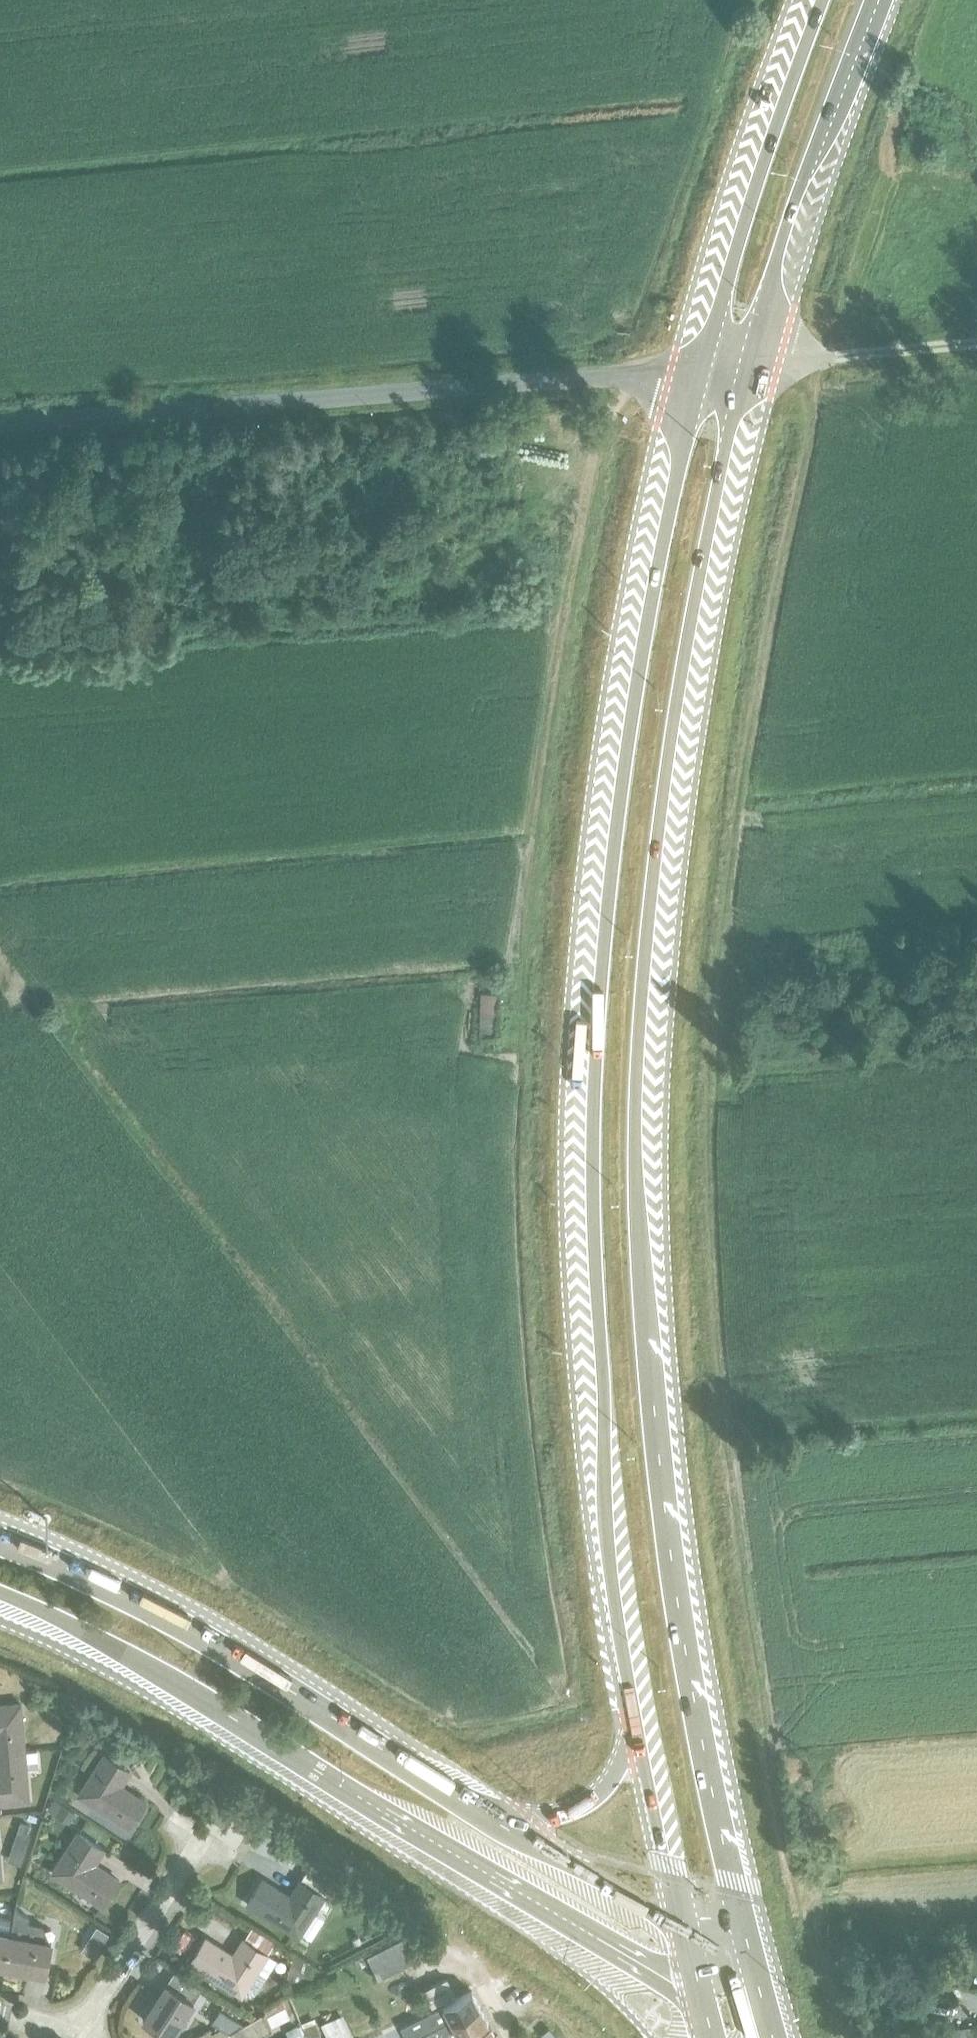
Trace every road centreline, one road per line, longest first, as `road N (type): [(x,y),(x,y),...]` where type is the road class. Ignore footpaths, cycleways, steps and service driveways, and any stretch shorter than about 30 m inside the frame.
road 1 (trunk): [(755,1975),(672,1558),(649,1331),(637,1083),(675,691),(706,525),(752,359)]
road 2 (trunk): [(707,365),(634,689),(594,1086),(606,1515),(634,1712)]
road 3 (primary): [(0,1594),(132,1654),(672,1979),(697,1978)]
road 4 (tertiary): [(707,365),(0,425)]
road 5 (primary): [(490,1814),(152,1602),(0,1534)]
road 6 (trunk): [(822,0),(707,365)]
road 7 (trunk): [(752,359),(792,203),(871,0)]
road 8 (primary): [(686,1935),(490,1814)]
road 9 (trunk): [(634,1712),(686,1935)]
road 10 (residential): [(90,2026),(196,1825)]
road 11 (unclassified): [(976,334),(752,359)]
road 12 (trunk): [(634,1712),(629,1743),(610,1775),(578,1802),(490,1814)]
road 13 (unclassified): [(479,1971),(455,1953),(358,1995)]

